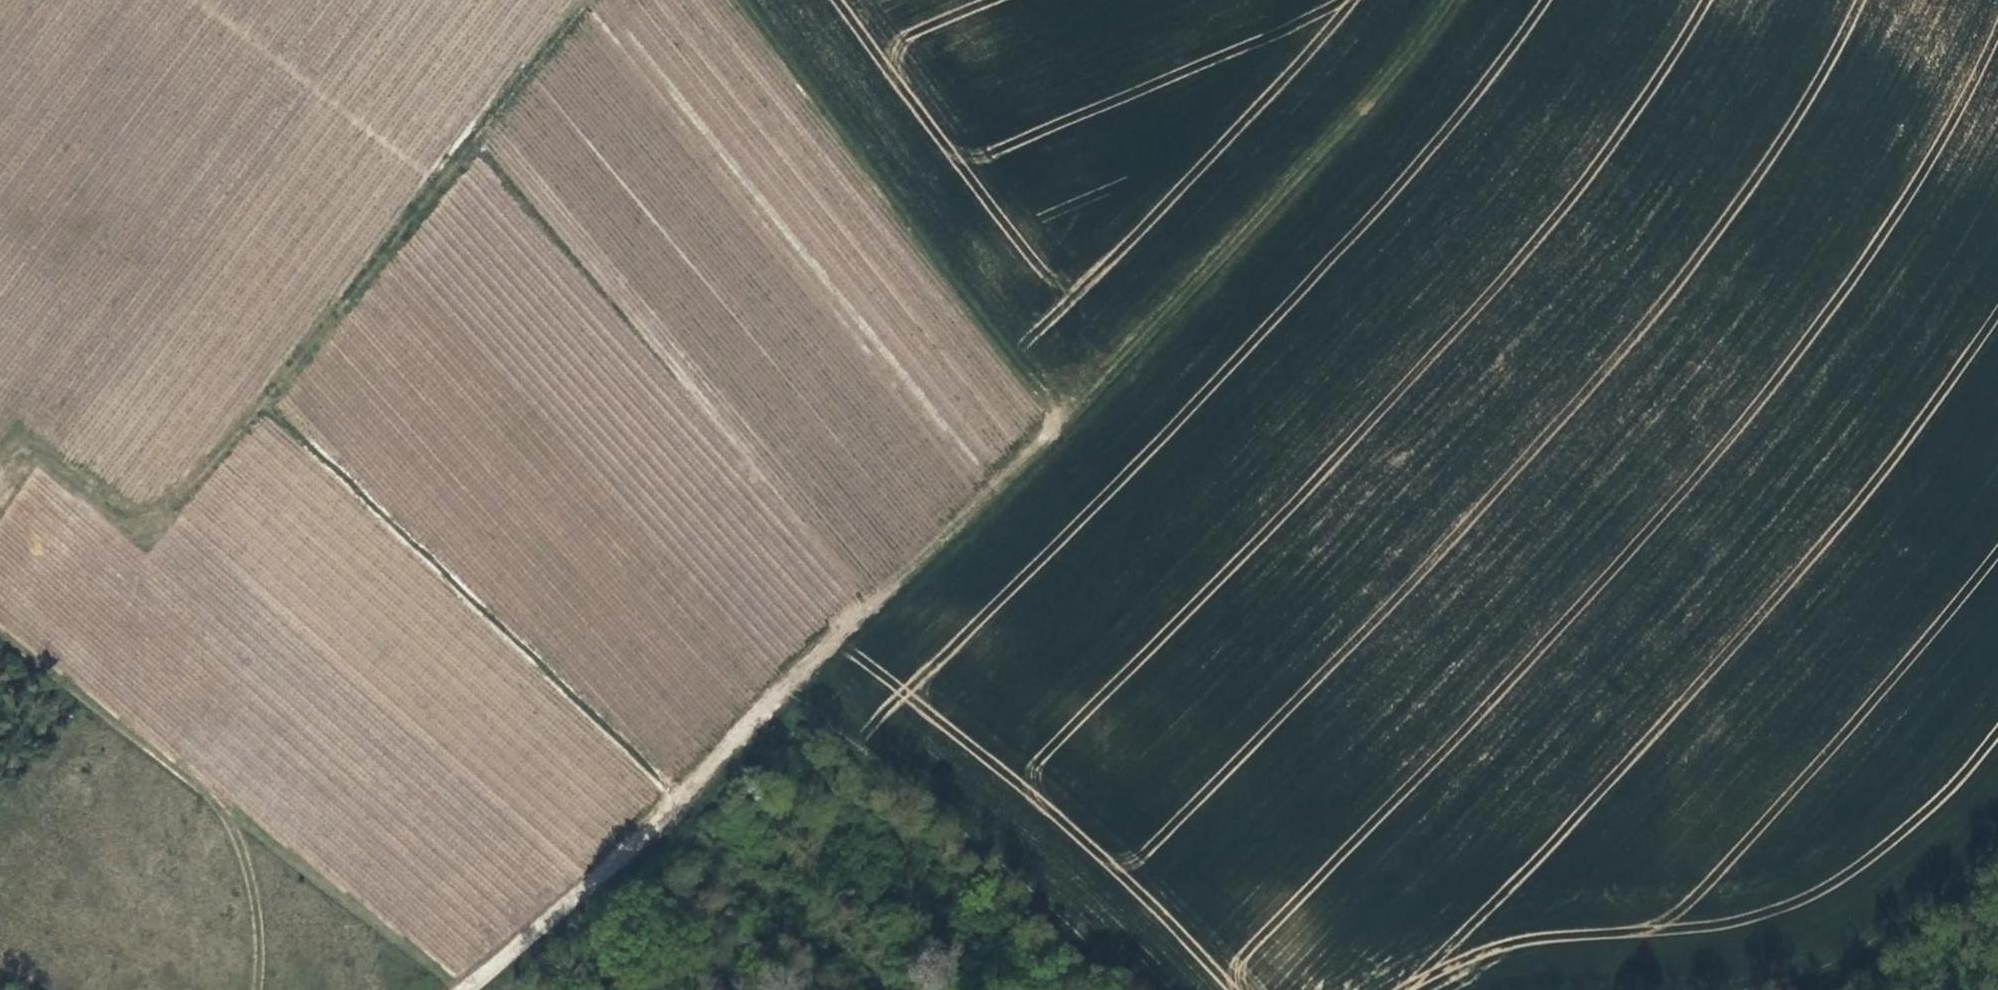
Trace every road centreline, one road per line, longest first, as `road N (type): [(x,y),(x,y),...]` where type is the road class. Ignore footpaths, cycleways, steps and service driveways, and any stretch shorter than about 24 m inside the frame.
road 1 (track): [(464,989),(520,947),(931,551),(1265,211),(1451,0)]
road 2 (track): [(593,0),(167,520),(131,532),(92,486),(35,456),(10,455),(0,465)]
road 3 (track): [(0,631),(218,804),(235,830),(255,899),(257,989)]

